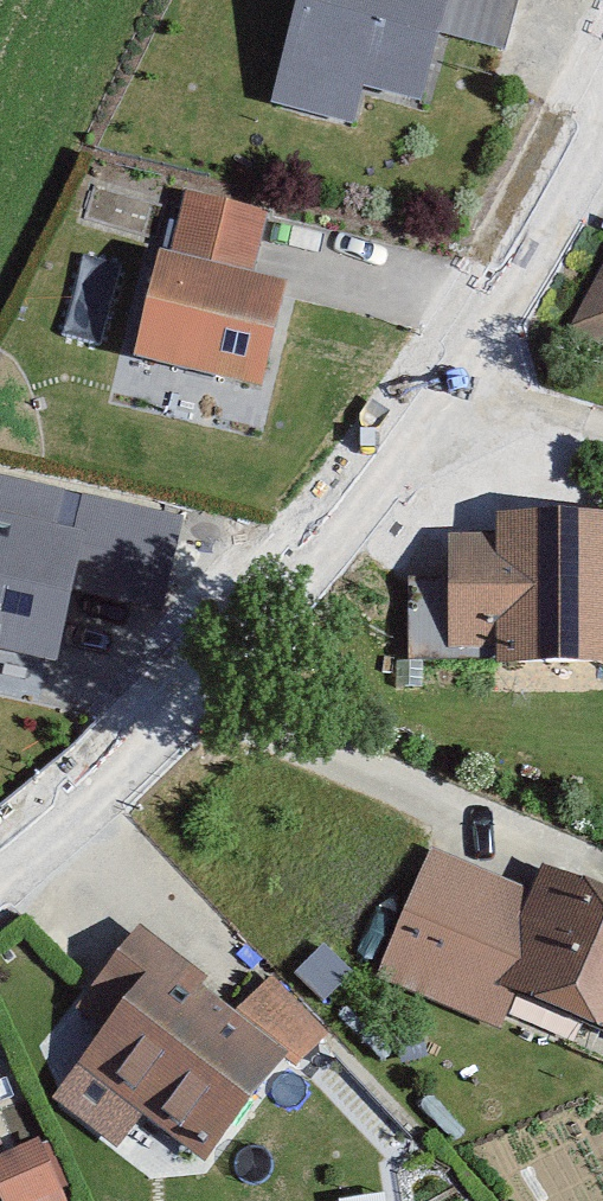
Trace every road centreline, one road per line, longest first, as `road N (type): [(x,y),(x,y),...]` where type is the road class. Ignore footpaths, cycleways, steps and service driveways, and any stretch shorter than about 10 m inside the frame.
road 1 (residential): [(0,905),(451,419)]
road 2 (residential): [(451,419),(602,109)]
road 3 (residential): [(451,419),(573,421),(602,429)]

